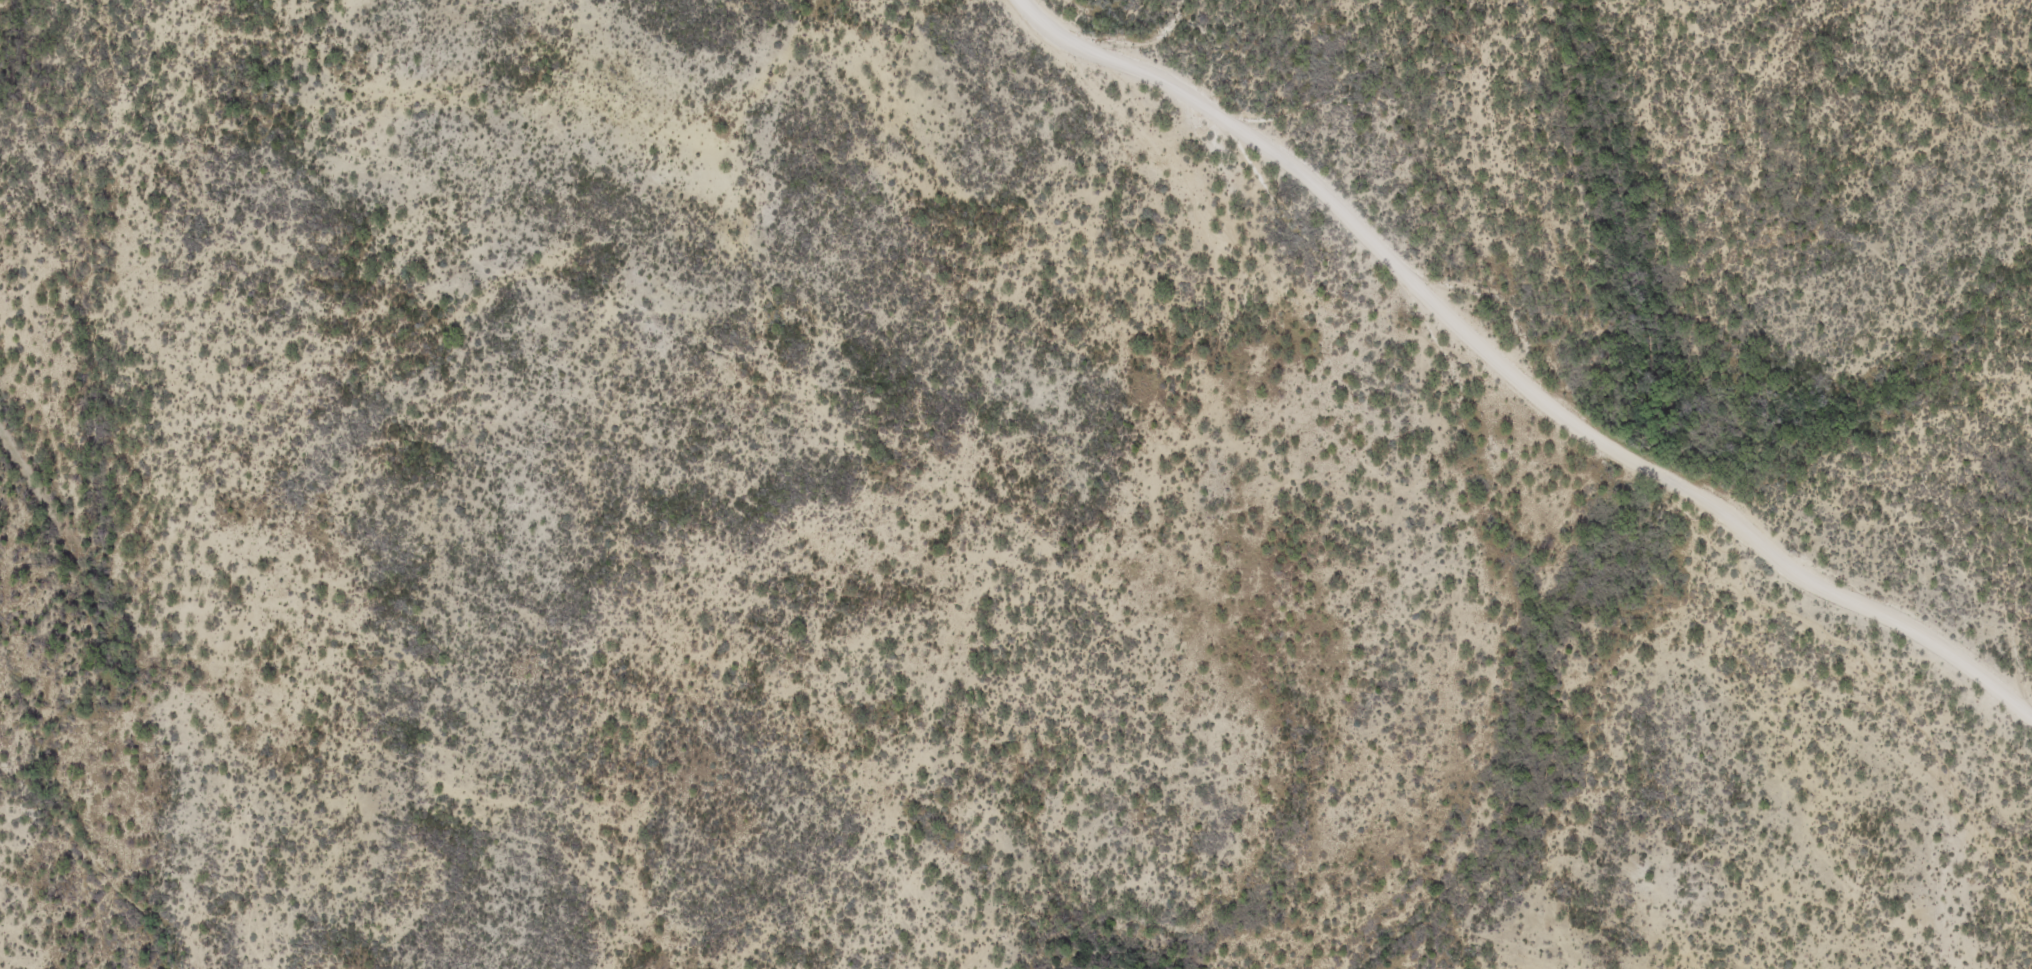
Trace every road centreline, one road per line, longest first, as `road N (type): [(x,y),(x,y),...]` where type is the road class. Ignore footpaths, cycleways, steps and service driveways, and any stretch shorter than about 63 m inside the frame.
road 1 (residential): [(2031,715),(1918,632),(1817,590),(1676,477),(1604,448),(1506,368),(1348,213),(1199,102),(1066,50),(1023,0)]

